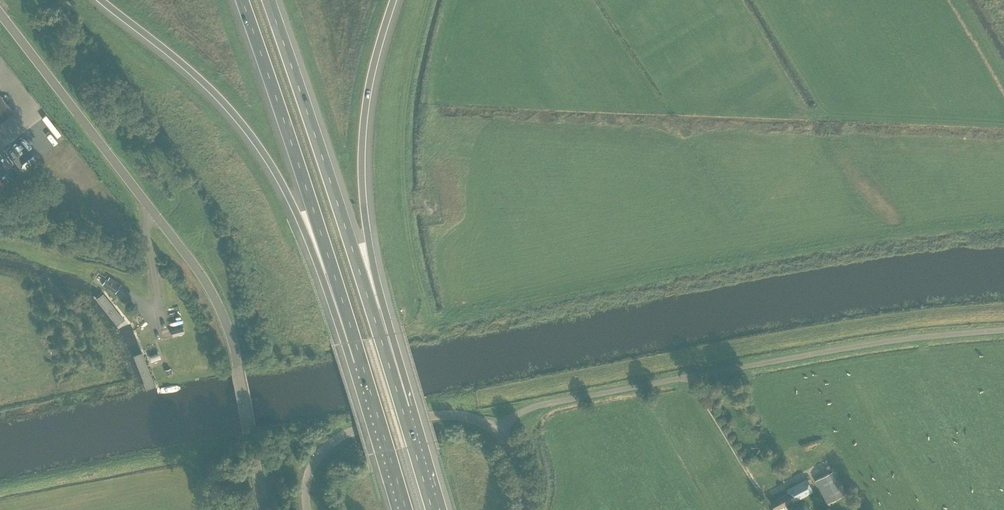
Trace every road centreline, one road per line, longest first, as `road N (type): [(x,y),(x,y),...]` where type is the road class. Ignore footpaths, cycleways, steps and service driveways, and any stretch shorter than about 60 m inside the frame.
road 1 (tertiary): [(266,509),(238,367),(213,296),(0,13)]
road 2 (unclassified): [(1003,331),(871,344),(543,405),(499,428)]
road 3 (motorway): [(401,406),(268,0)]
road 4 (motorway): [(100,0),(184,66),(247,130),(294,206),(335,314),(350,328)]
road 5 (motorway): [(401,406),(361,168),(373,69),(392,0)]
road 6 (motorway): [(242,0),(350,328)]
road 7 (unclassified): [(499,428),(444,415),(344,436),(324,448),(310,471),(310,509)]
road 8 (motorway): [(350,328),(406,509)]
road 9 (track): [(689,377),(760,491),(772,495)]

